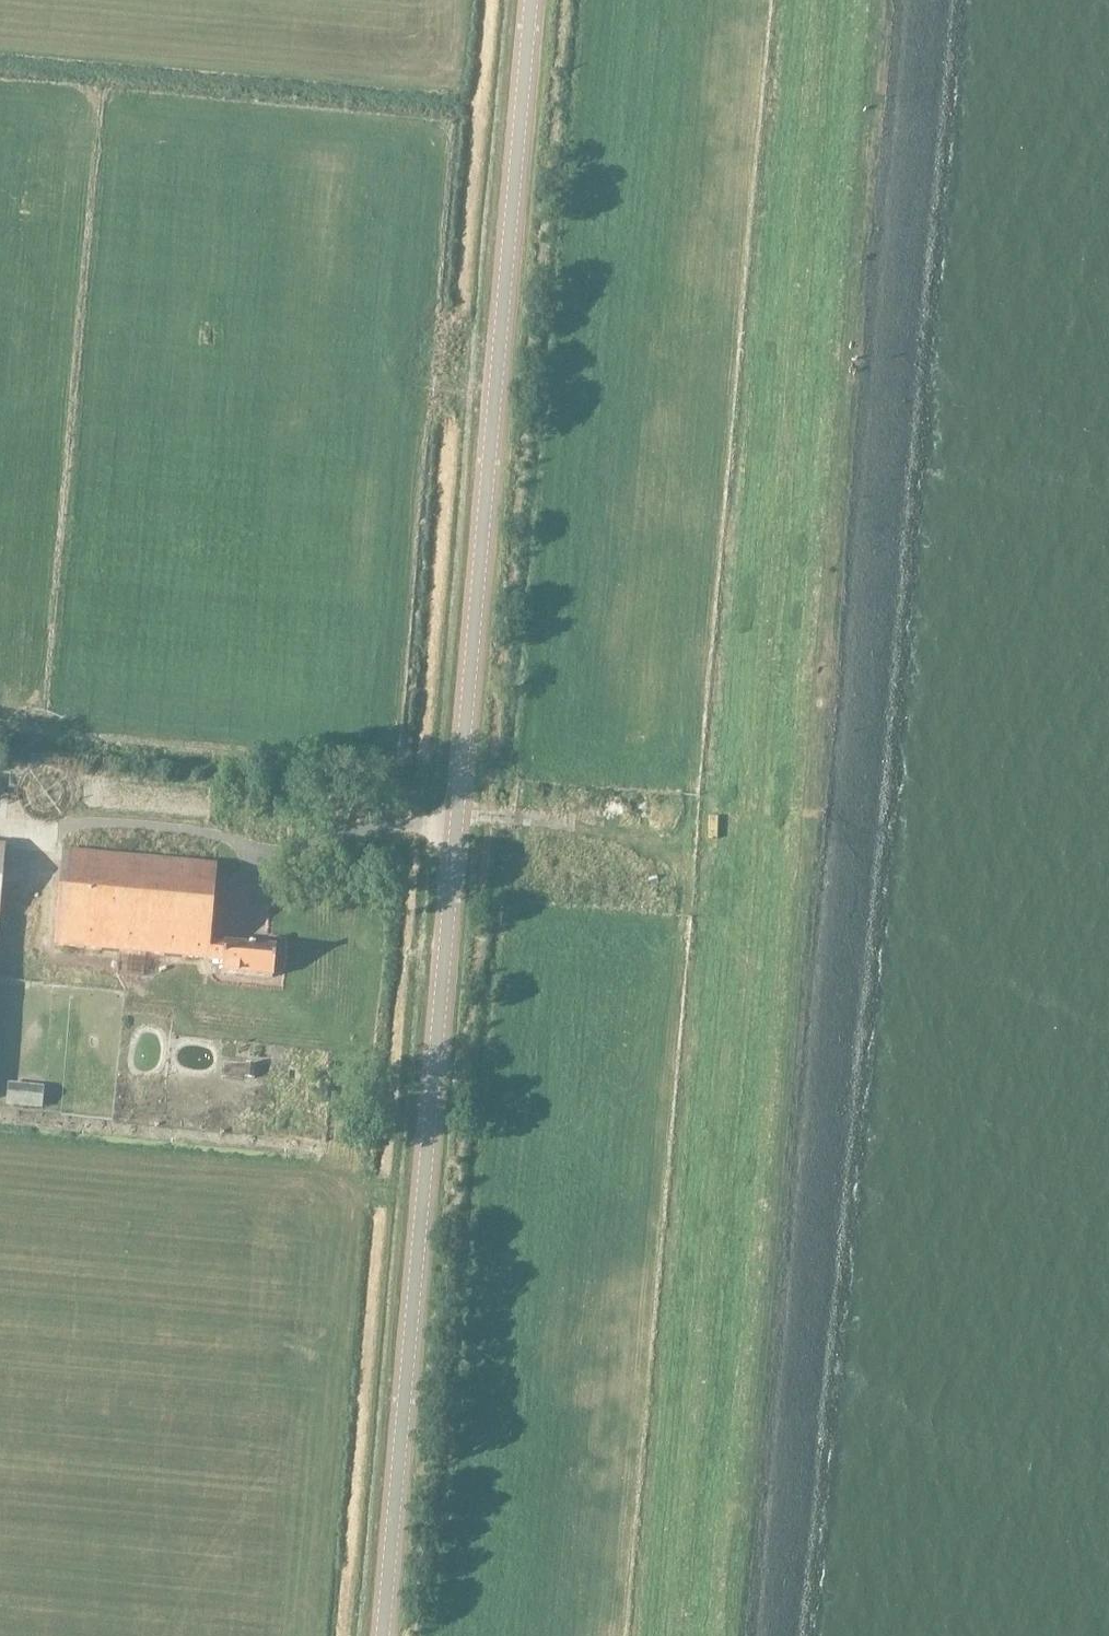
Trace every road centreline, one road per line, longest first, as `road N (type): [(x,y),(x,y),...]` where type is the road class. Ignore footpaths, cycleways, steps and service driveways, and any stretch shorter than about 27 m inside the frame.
road 1 (tertiary): [(377,1635),(528,0)]
road 2 (track): [(573,825),(453,816)]

